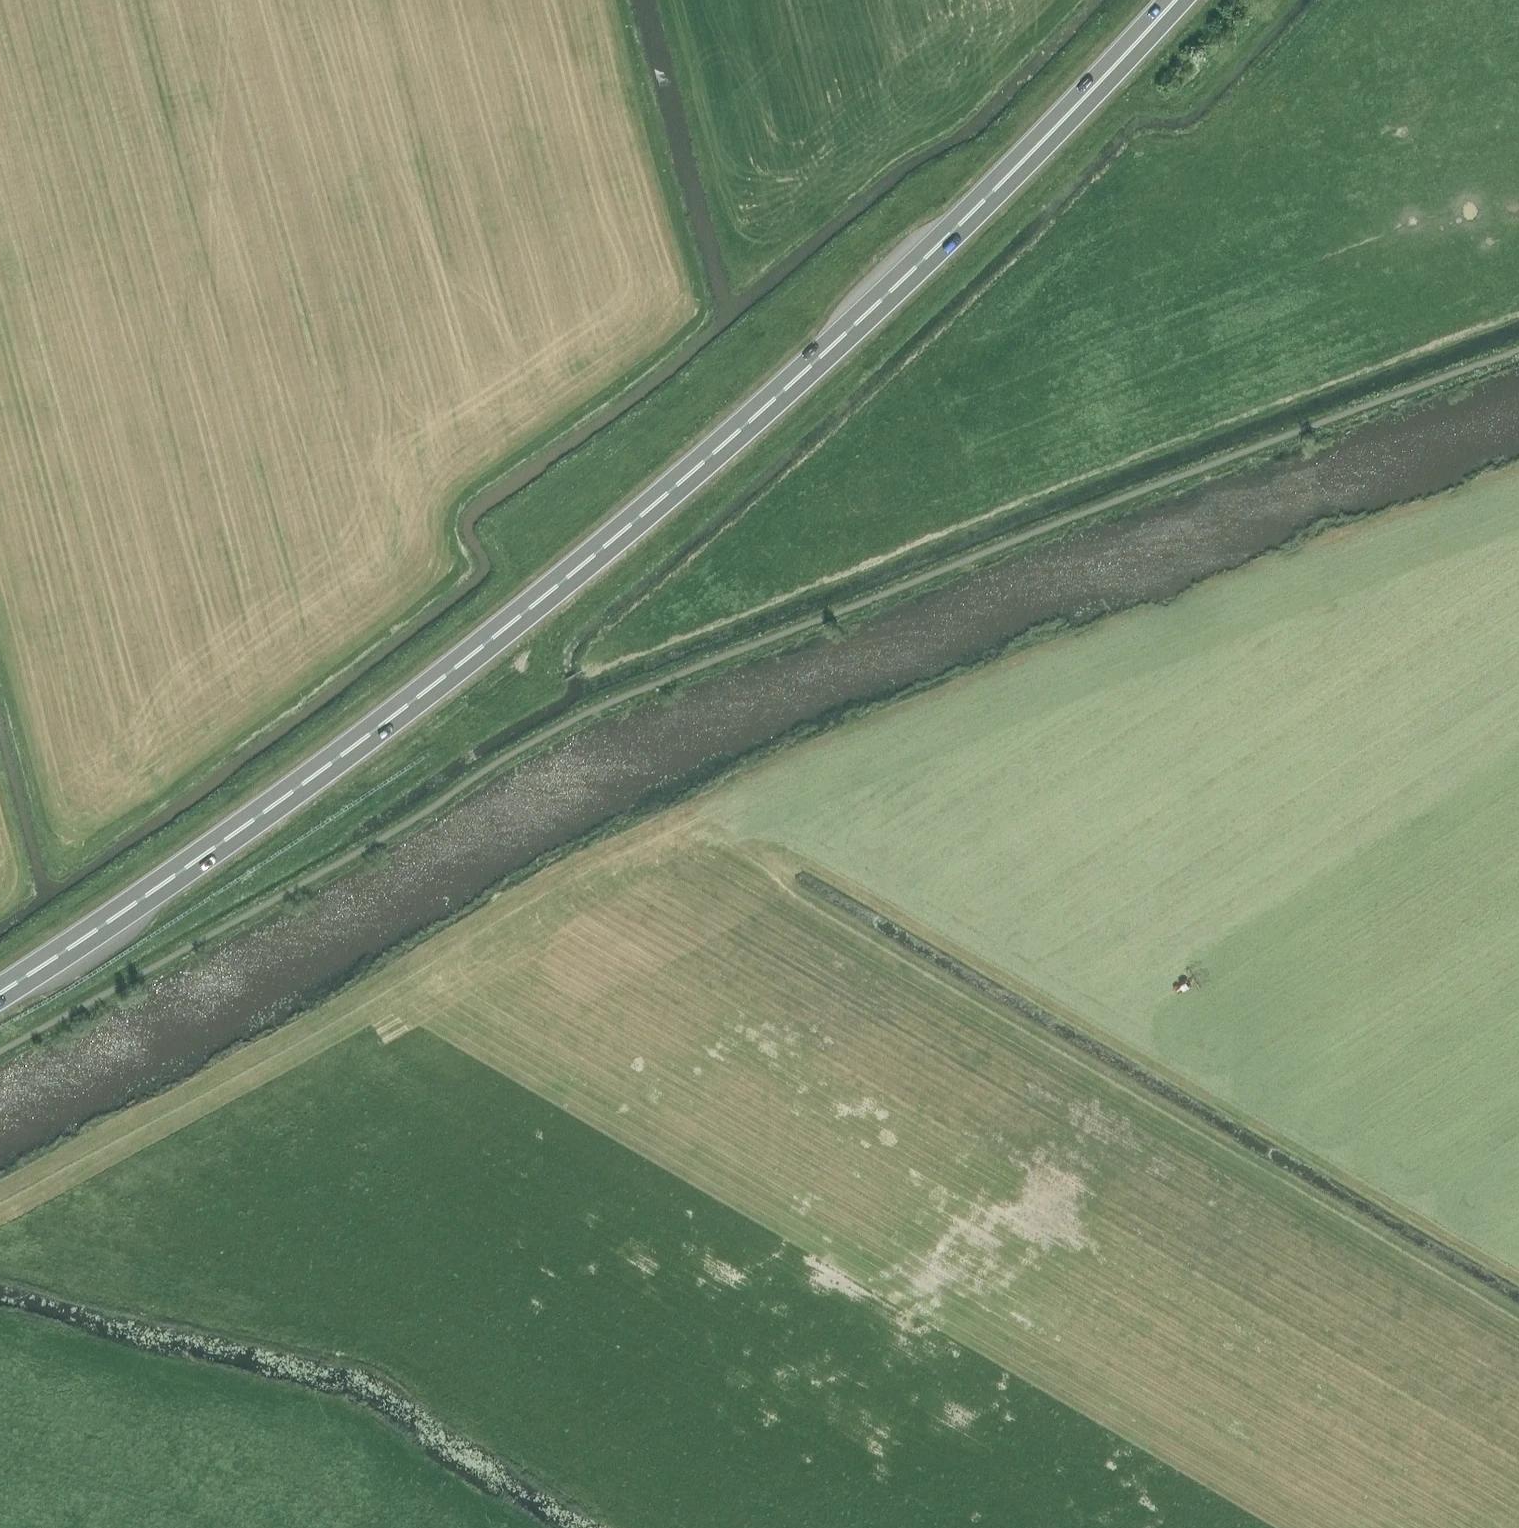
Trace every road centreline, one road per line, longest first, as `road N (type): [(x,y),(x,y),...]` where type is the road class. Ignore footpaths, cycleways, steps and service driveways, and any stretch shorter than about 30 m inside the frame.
road 1 (trunk): [(0,993),(386,722),(691,474),(939,246),(1175,0)]

